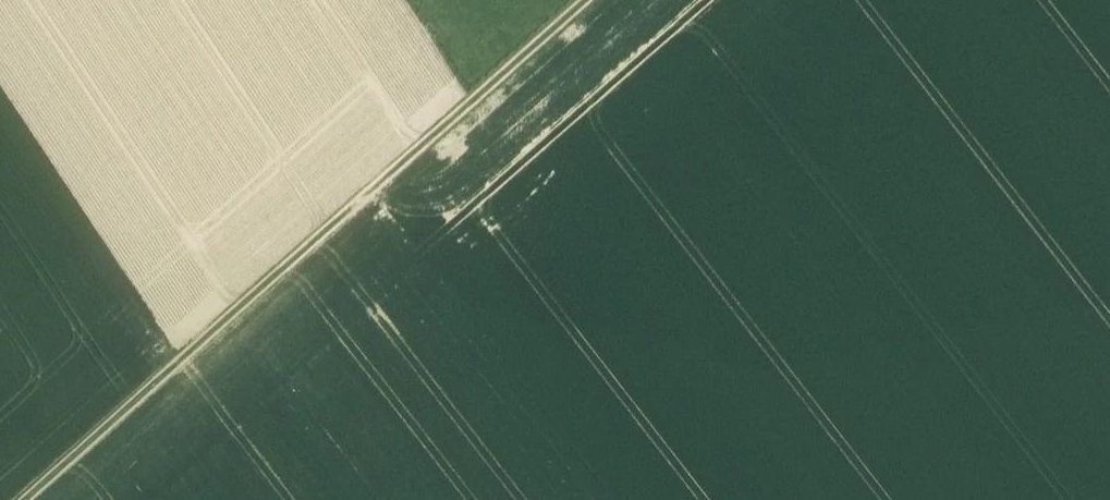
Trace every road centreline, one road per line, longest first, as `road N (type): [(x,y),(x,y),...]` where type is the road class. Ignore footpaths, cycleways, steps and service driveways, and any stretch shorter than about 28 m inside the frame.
road 1 (track): [(27,499),(591,0)]

